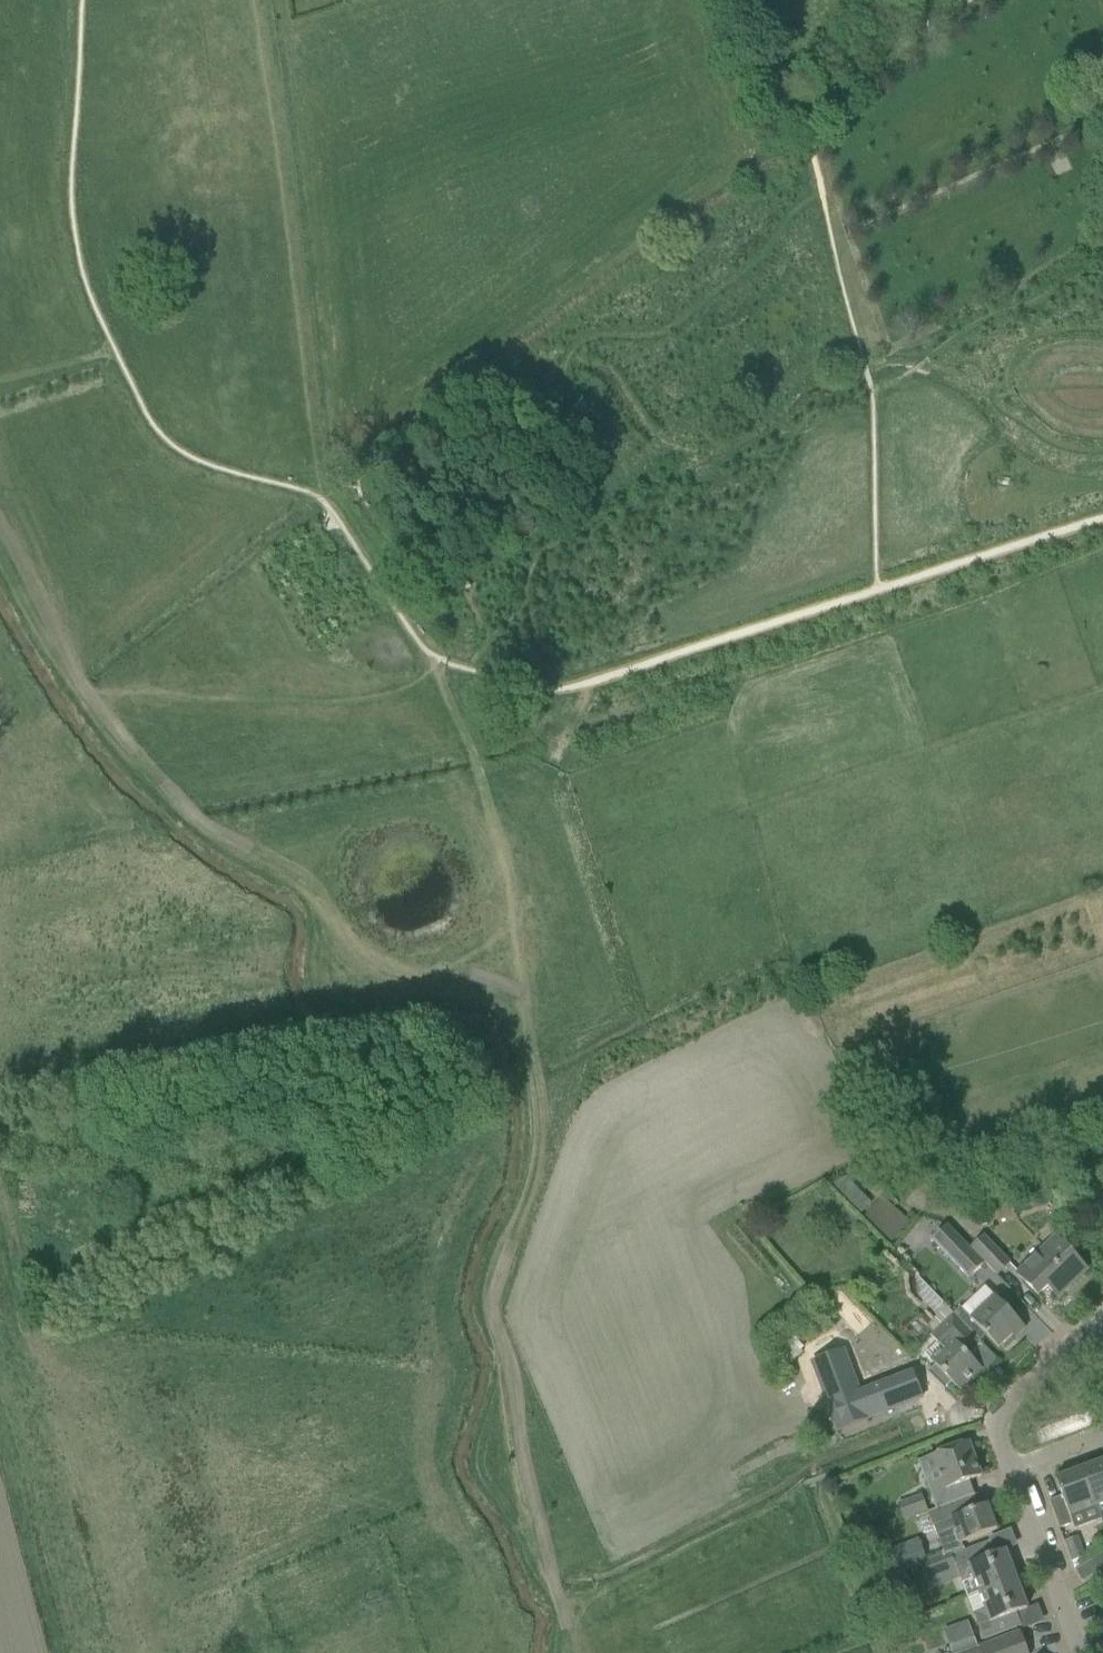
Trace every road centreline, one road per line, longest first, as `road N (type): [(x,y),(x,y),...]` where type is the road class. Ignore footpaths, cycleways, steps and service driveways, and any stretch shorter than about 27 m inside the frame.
road 1 (track): [(556,691),(1102,521)]
road 2 (residential): [(1016,1475),(992,1417),(1102,1320)]
road 3 (residential): [(1093,1652),(1074,1636),(1016,1475)]

